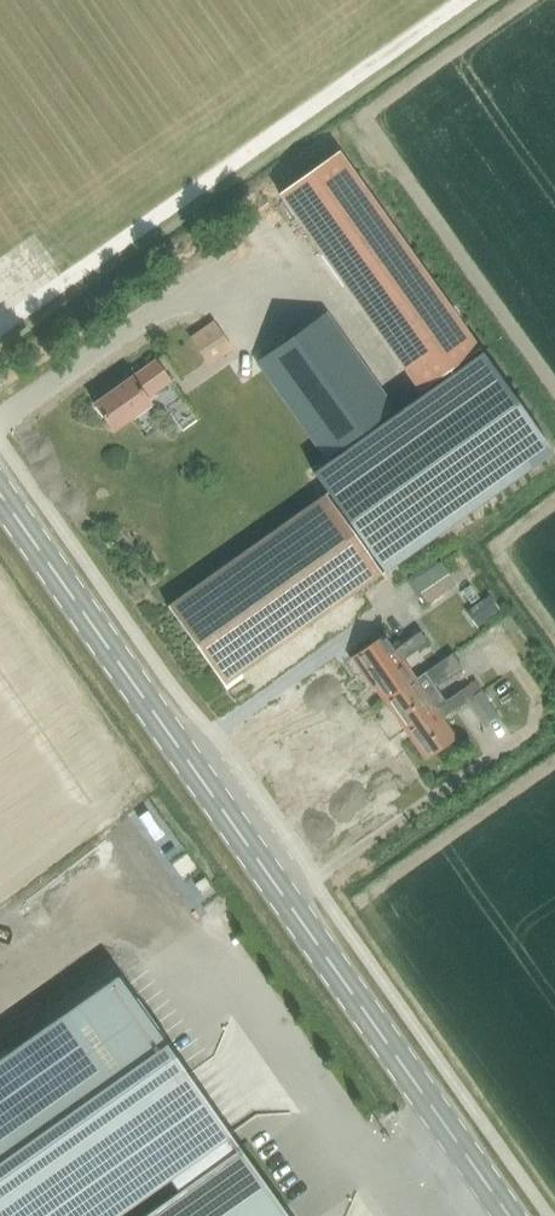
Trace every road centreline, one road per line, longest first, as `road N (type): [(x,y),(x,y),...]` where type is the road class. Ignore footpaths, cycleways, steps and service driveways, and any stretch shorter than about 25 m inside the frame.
road 1 (secondary): [(509,1215),(0,493)]

